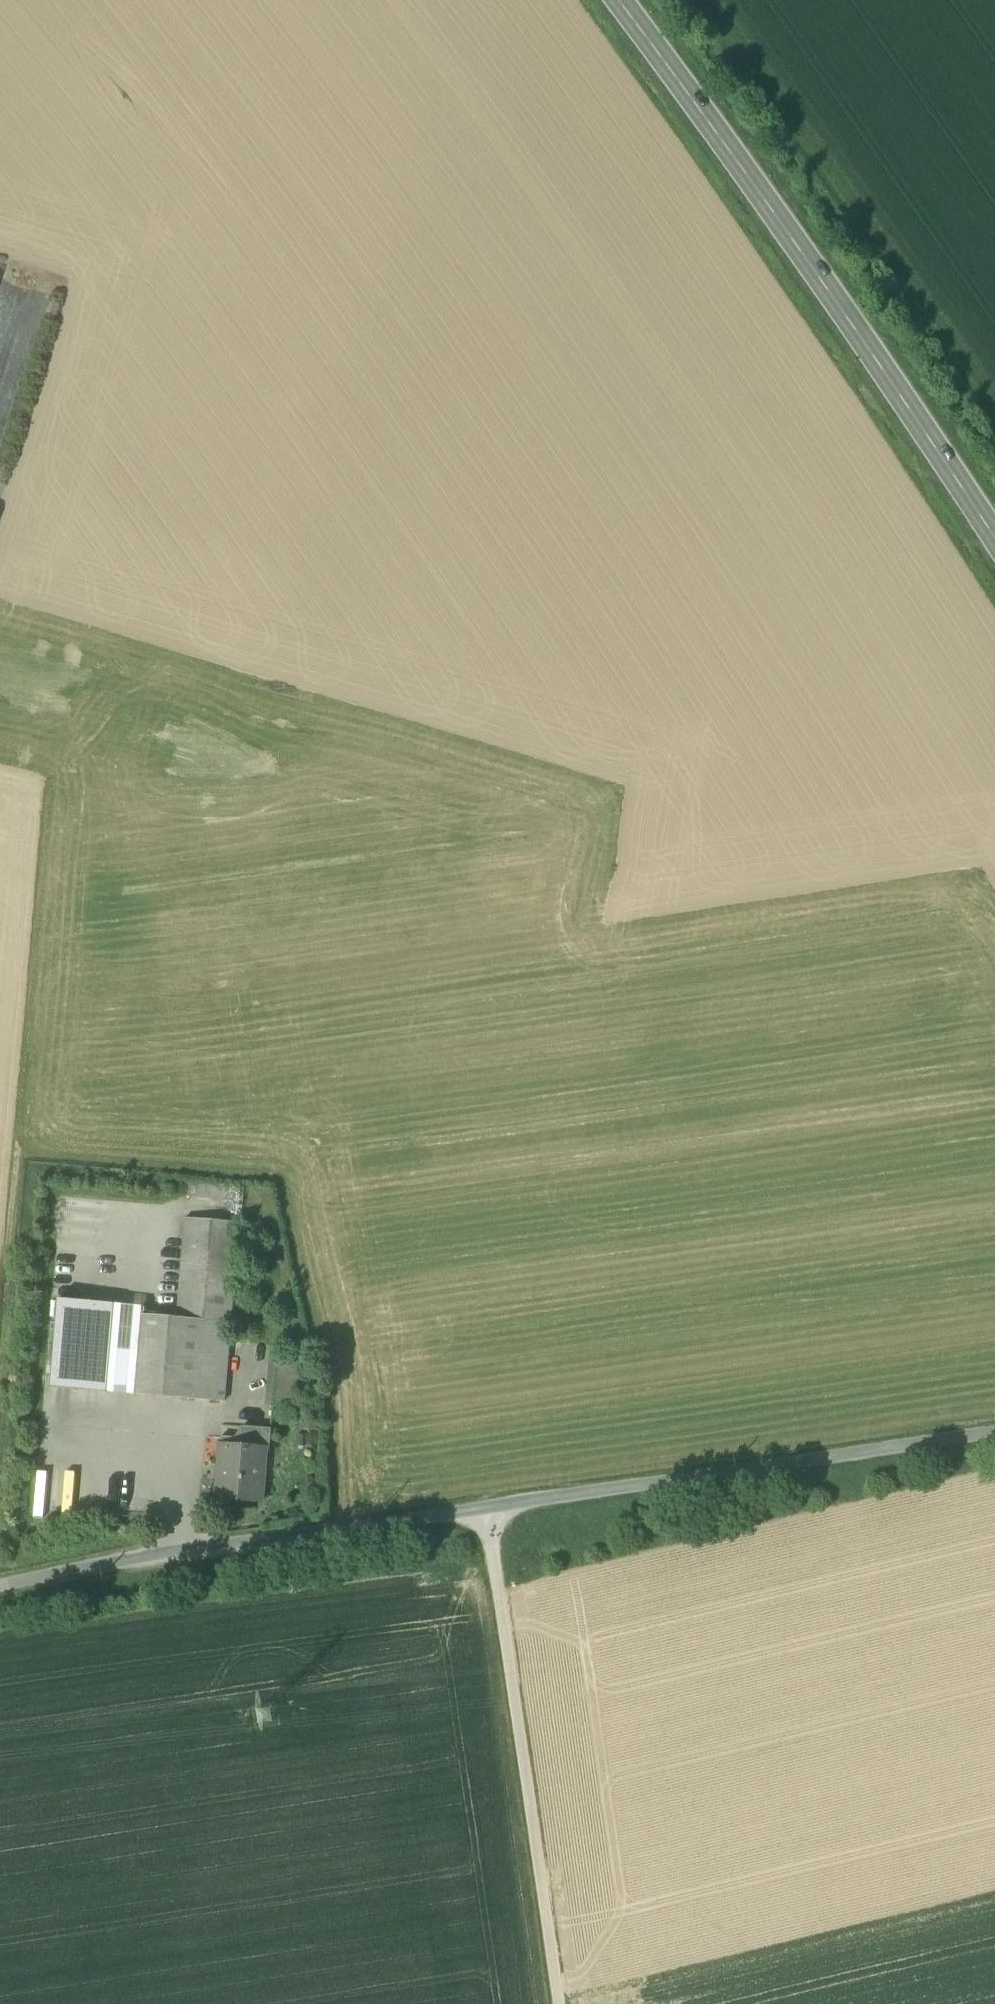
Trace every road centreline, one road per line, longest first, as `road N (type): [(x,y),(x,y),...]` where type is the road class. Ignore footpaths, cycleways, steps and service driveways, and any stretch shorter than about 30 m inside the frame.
road 1 (unclassified): [(994,1434),(0,1586)]
road 2 (secondary): [(994,539),(837,304),(617,0)]
road 3 (track): [(486,1510),(558,2003)]

